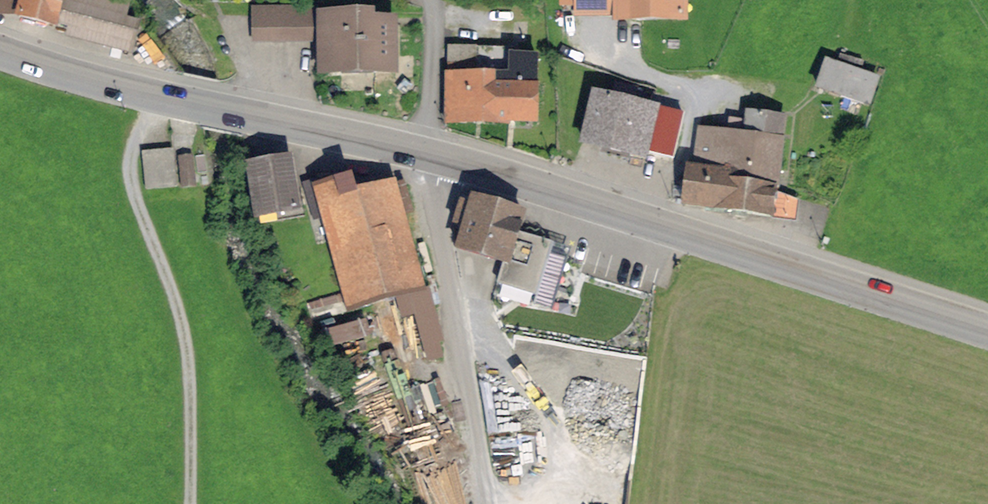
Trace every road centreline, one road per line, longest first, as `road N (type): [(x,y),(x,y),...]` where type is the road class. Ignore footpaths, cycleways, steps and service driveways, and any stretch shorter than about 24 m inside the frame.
road 1 (primary): [(425,153),(987,332)]
road 2 (primary): [(0,51),(152,96),(425,153)]
road 3 (residential): [(491,503),(425,153)]

